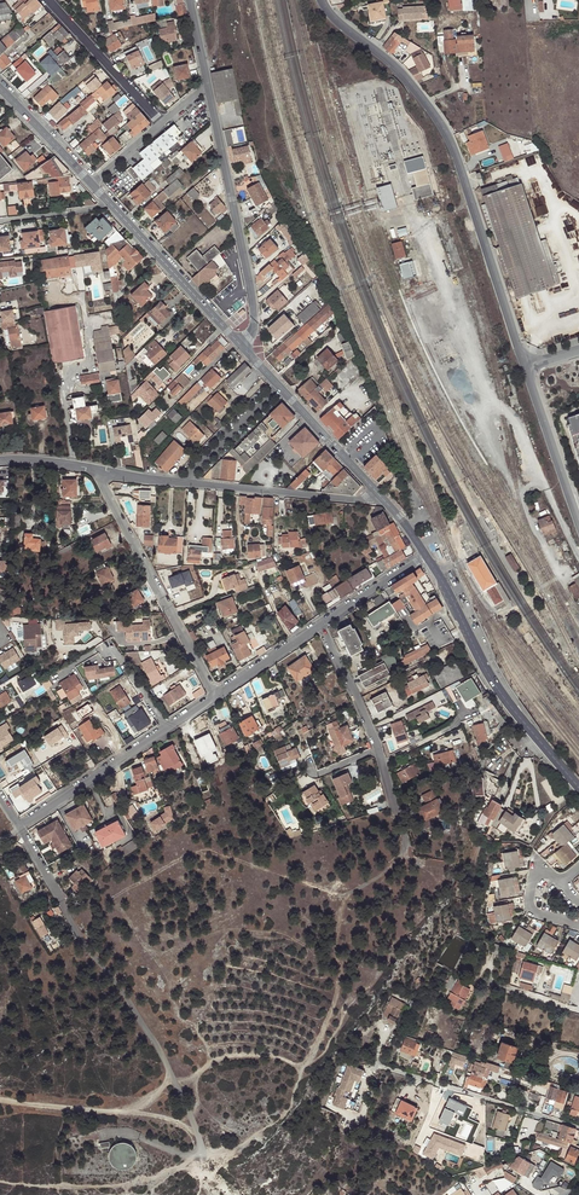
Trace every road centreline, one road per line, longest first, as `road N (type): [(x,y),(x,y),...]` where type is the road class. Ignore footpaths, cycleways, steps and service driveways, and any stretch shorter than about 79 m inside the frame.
road 1 (tertiary): [(322,0),(419,90),(443,126),(526,366)]
road 2 (track): [(61,901),(178,1081),(201,1150),(189,1156),(140,1137),(102,1135)]
road 3 (unclassified): [(95,468),(383,501)]
road 4 (track): [(304,1066),(338,989),(341,908),(404,854),(399,819)]
road 5 (tertiary): [(425,555),(494,683),(578,789)]
road 6 (unclassified): [(206,85),(248,273),(254,327),(248,353)]
road 7 (unclassified): [(213,696),(95,468)]
road 8 (residential): [(378,1065),(578,1127)]
road 9 (track): [(0,1101),(160,1117),(199,1135)]
road 10 (track): [(0,1181),(131,1184),(198,1156)]
road 11 (tertiary): [(111,205),(248,353)]
road 12 (tertiary): [(248,353),(383,501)]
road 13 (track): [(132,1113),(167,1085),(237,1055),(304,1066)]
road 14 (unclassified): [(18,825),(165,728)]
road 15 (residential): [(50,0),(161,123)]
road 16 (tertiary): [(526,366),(578,523)]
road 17 (tertiary): [(0,88),(92,184)]
road 18 (unclassified): [(213,696),(323,623)]
road 19 (unclassified): [(323,623),(425,555)]

